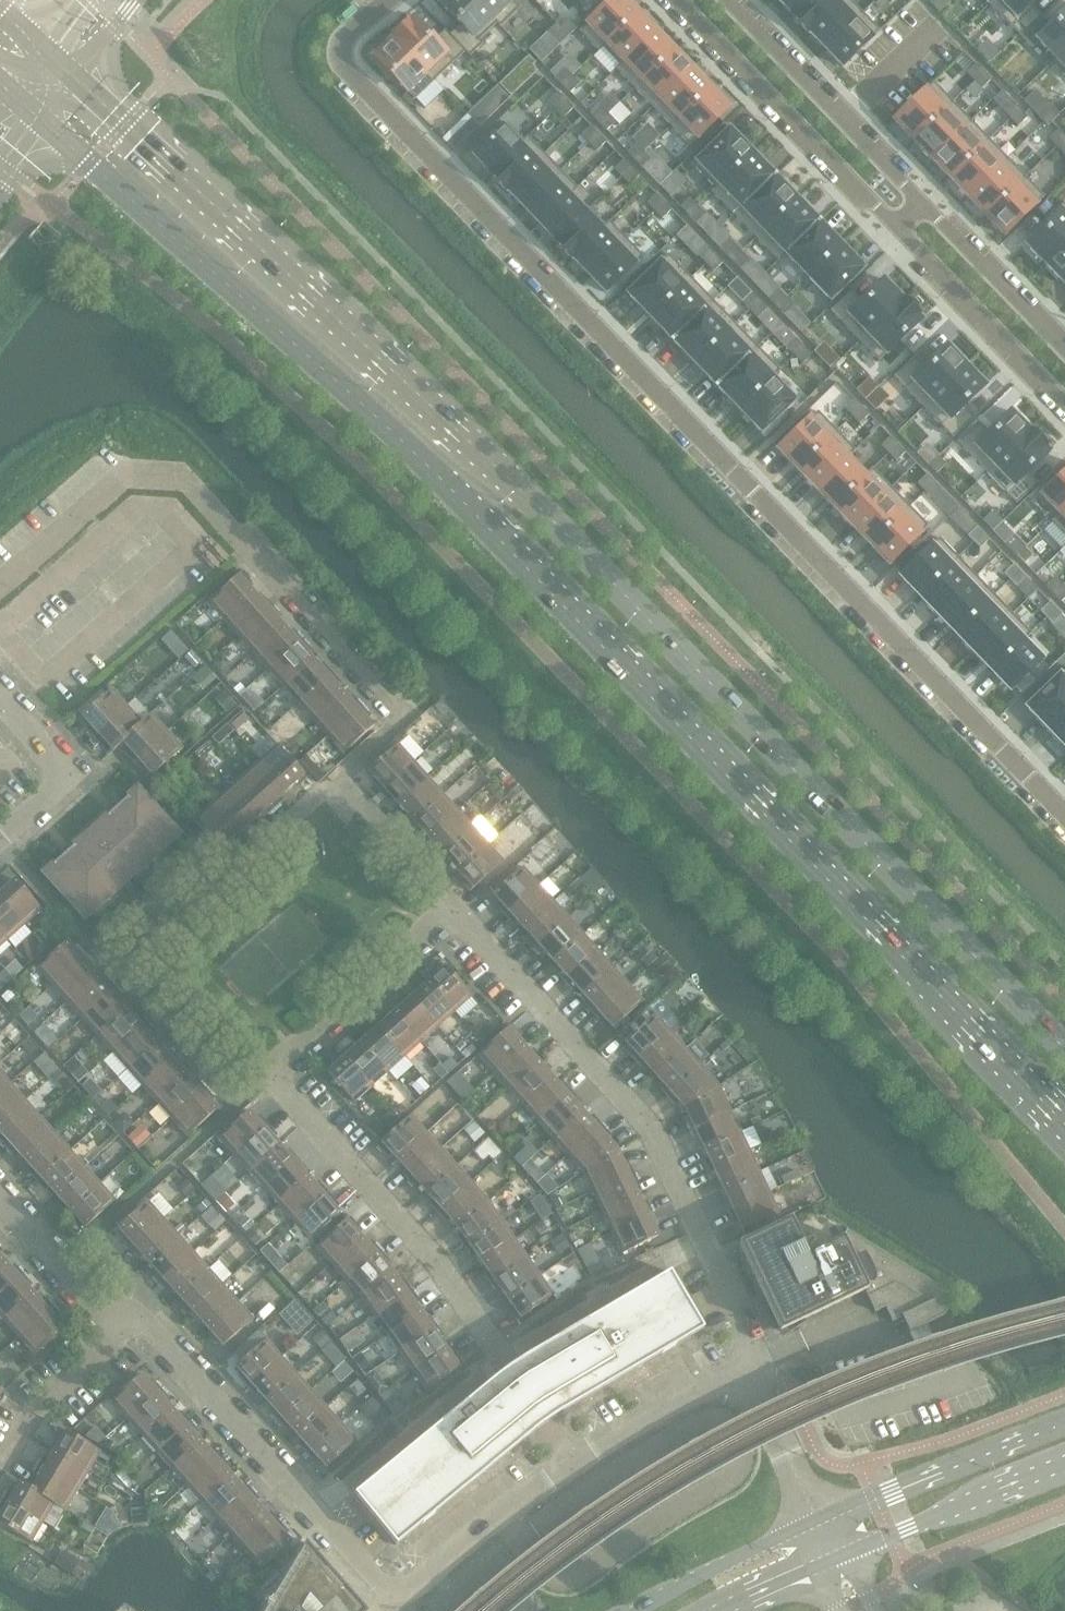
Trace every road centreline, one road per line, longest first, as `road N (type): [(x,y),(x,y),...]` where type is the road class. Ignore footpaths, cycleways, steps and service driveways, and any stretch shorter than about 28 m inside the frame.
road 1 (secondary): [(44,119),(427,460),(1064,1119)]
road 2 (secondary): [(1064,1046),(492,461),(75,78)]
road 3 (residential): [(1064,817),(339,54),(340,38),(388,0)]
road 4 (residential): [(704,1238),(650,1127),(455,915),(273,1077),(436,1262),(502,1358)]
road 5 (residential): [(406,717),(181,474),(129,472),(0,586)]
road 6 (residential): [(891,219),(678,0)]
road 7 (residential): [(920,205),(729,0)]
road 8 (residential): [(313,1507),(152,1324),(120,1316)]
road 9 (tertiary): [(1064,1418),(819,1518)]
road 10 (residential): [(891,219),(1064,402)]
road 11 (residential): [(313,1507),(502,1358)]
road 12 (residential): [(502,1358),(704,1238)]
road 13 (tertiary): [(851,1551),(1064,1463)]
road 14 (residential): [(0,854),(73,783),(0,699)]
road 15 (residential): [(408,1590),(576,1462)]
road 16 (tertiary): [(819,1518),(637,1610)]
road 17 (residential): [(1064,348),(920,205)]
road 18 (residential): [(576,1462),(696,1391),(752,1368)]
road 19 (residential): [(8,1455),(47,1393),(108,1348),(120,1316)]
road 20 (residential): [(120,1316),(0,1199)]
road 21 (residential): [(819,1518),(752,1368)]
road 22 (residential): [(752,1368),(746,1326),(704,1238)]
road 23 (residential): [(408,1590),(381,1587),(313,1507)]
road 24 (residential): [(502,1358),(576,1462)]

